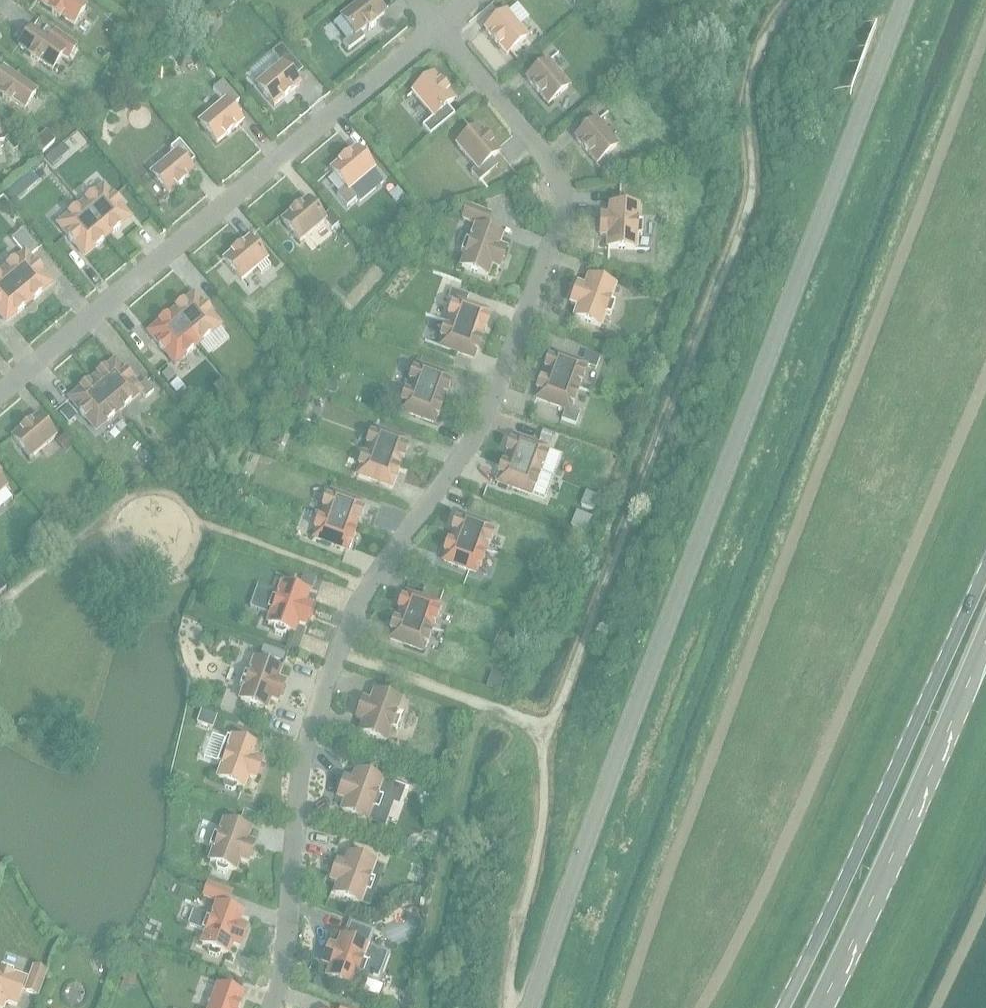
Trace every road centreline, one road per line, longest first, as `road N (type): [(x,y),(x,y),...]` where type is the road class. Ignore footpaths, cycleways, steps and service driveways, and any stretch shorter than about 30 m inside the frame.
road 1 (residential): [(270,1007),(306,745),(335,653),(370,587),(476,443),(563,226),(565,193),(549,159),(434,22)]
road 2 (unclassified): [(523,1007),(899,0)]
road 3 (unclassified): [(0,386),(434,22)]
road 4 (primary): [(985,570),(787,1007)]
road 5 (primary): [(818,1007),(985,627)]

